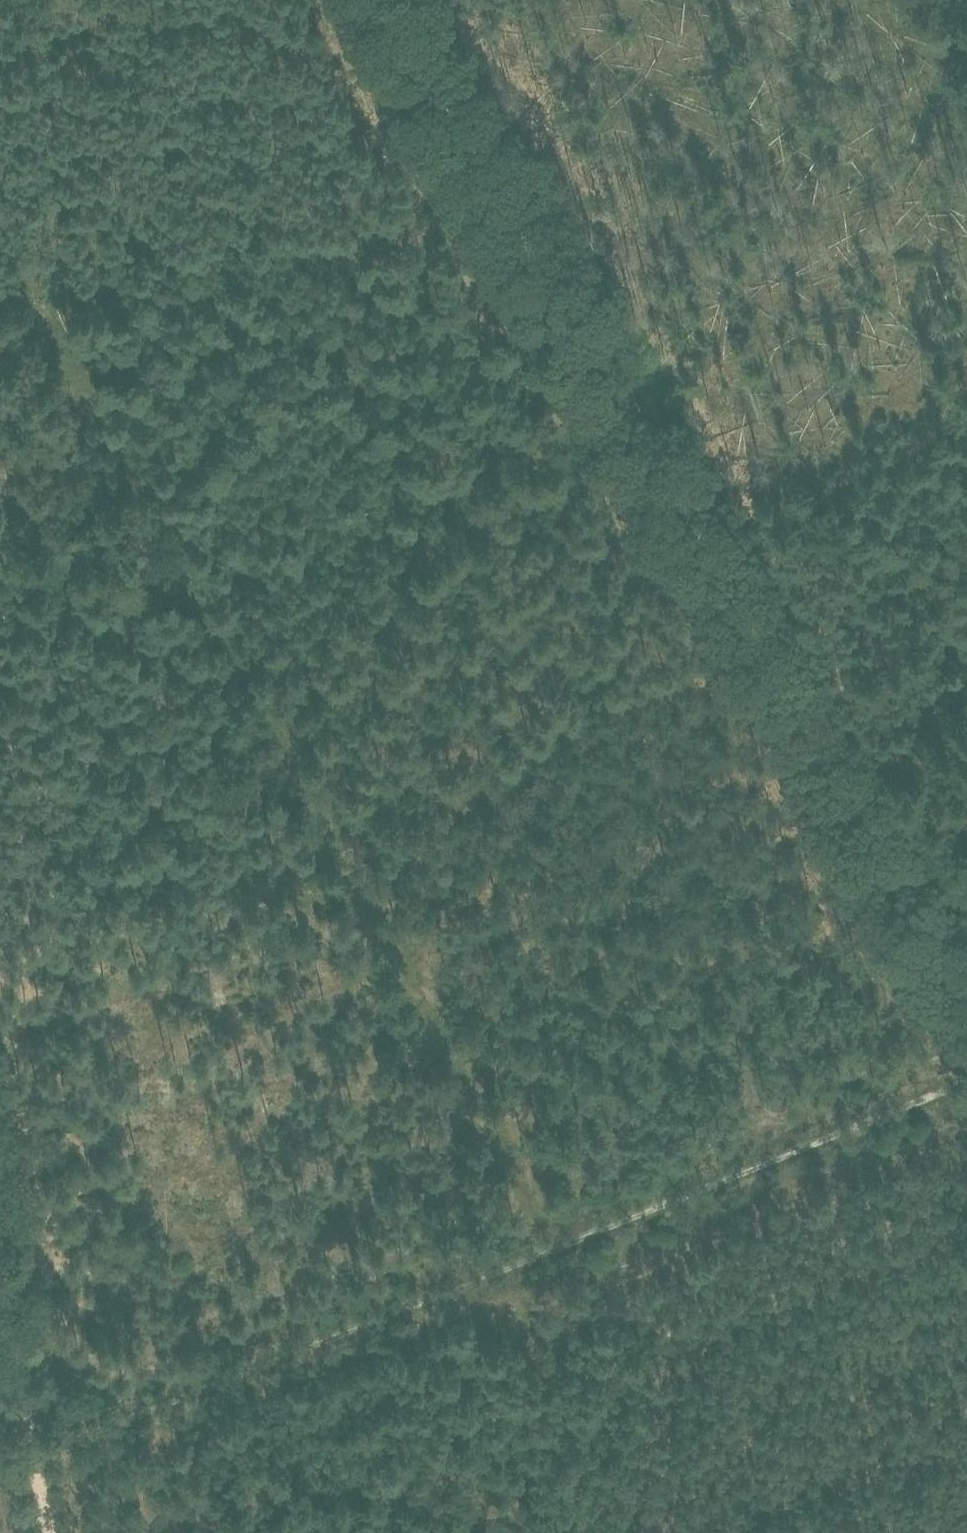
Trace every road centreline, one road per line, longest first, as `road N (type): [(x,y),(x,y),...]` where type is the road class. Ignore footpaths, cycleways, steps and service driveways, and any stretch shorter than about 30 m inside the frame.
road 1 (track): [(966,1082),(35,1451)]
road 2 (track): [(389,0),(711,557)]
road 3 (track): [(711,557),(966,999)]
road 4 (track): [(35,1451),(0,1277)]

